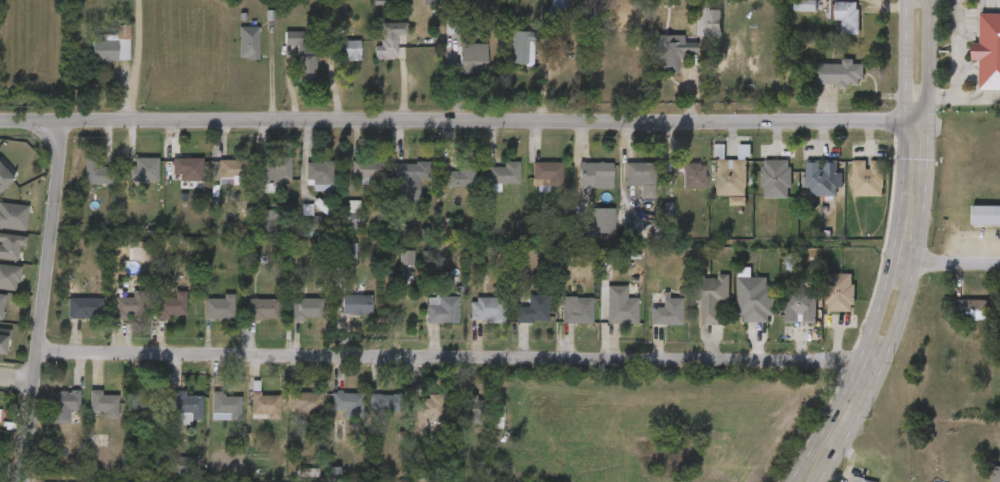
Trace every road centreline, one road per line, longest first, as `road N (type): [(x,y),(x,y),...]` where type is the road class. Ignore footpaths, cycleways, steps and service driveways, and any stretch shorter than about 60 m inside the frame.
road 1 (tertiary): [(0,120),(926,126)]
road 2 (residential): [(39,350),(881,365)]
road 3 (residential): [(60,120),(25,481)]
road 4 (secondary): [(818,481),(896,333),(912,283),(923,188)]
road 5 (secondary): [(892,267),(845,403),(796,481)]
road 6 (secondary): [(908,0),(902,218)]
road 7 (secondary): [(926,126),(930,0)]

